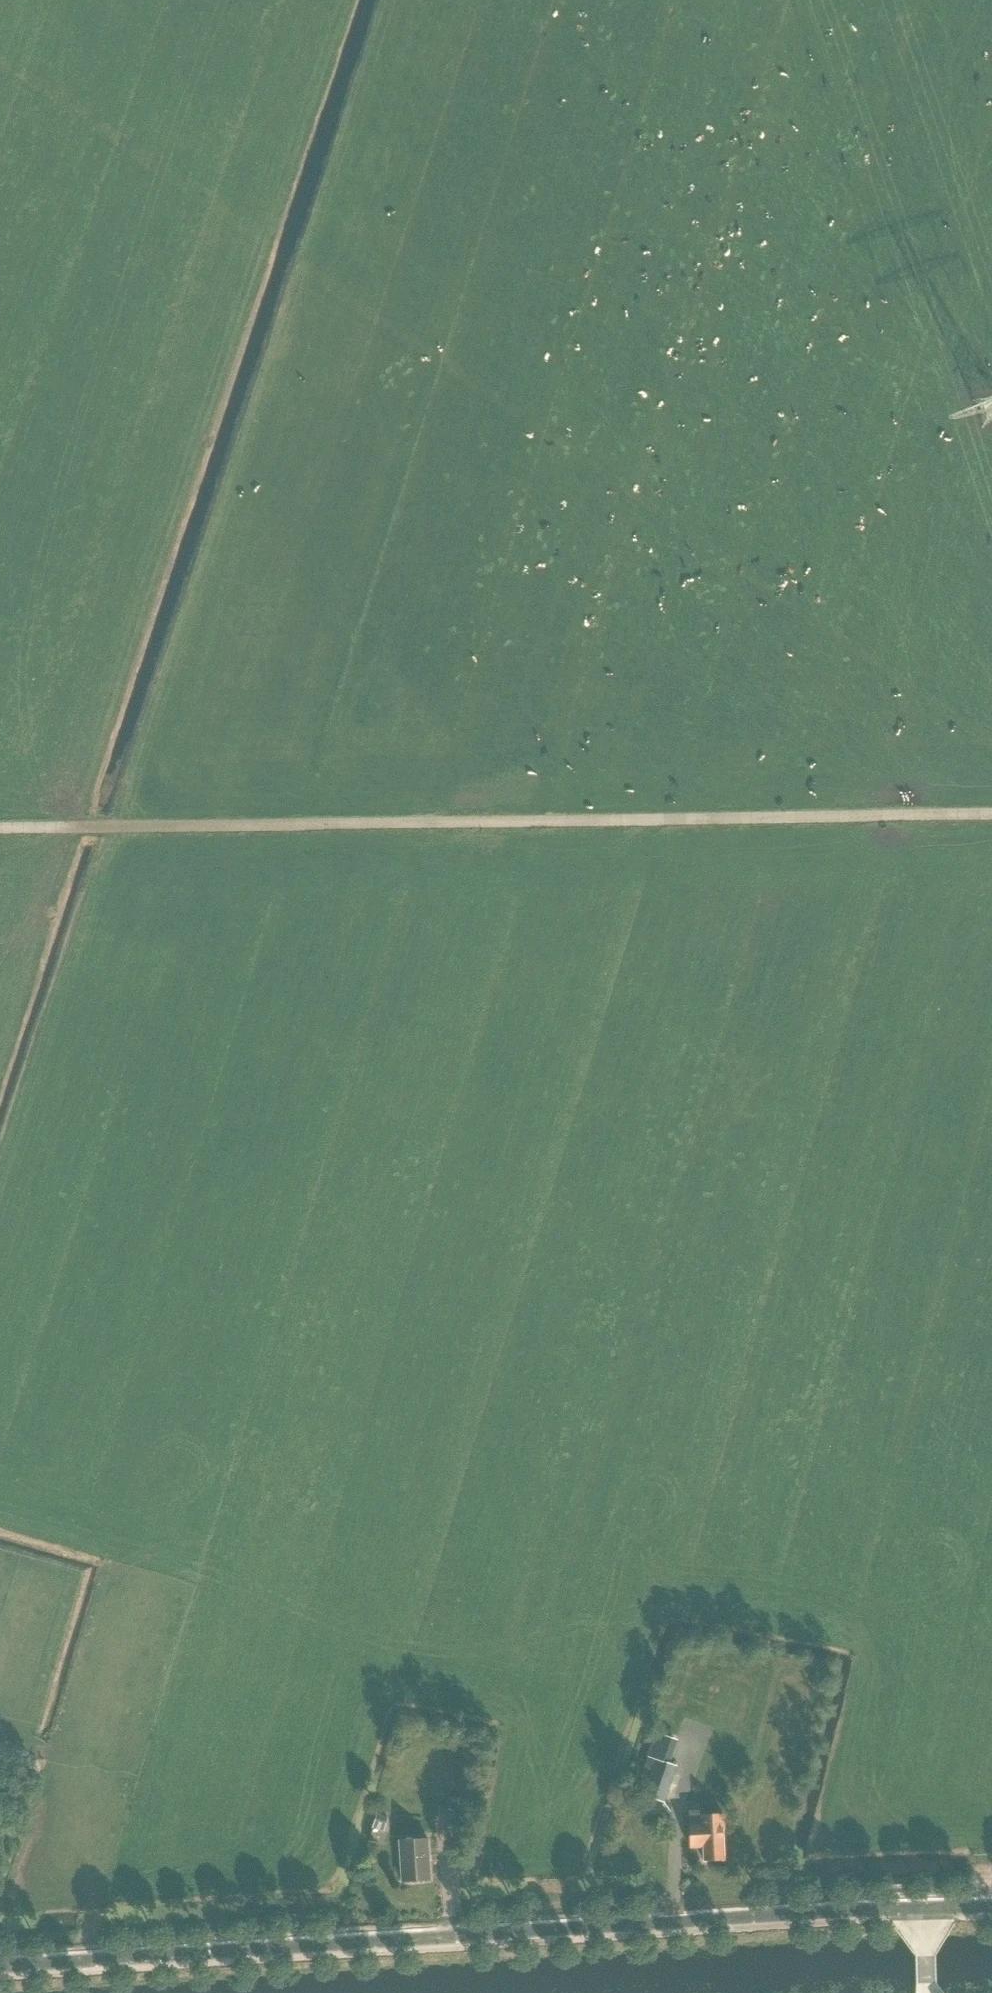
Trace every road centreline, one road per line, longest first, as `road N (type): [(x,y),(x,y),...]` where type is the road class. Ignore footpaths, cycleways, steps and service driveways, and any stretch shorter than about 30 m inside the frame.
road 1 (unclassified): [(0,1966),(991,1908)]

